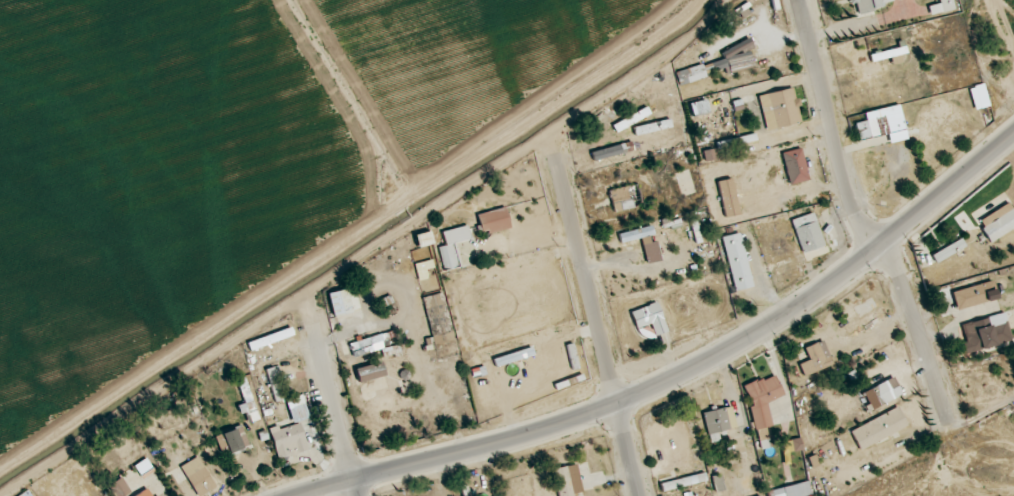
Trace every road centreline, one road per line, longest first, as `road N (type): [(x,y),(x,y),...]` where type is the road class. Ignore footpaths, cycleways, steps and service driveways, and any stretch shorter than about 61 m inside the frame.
road 1 (residential): [(295,495),(481,450),(618,406),(694,369),(824,288),(1013,134)]
road 2 (residential): [(801,0),(846,185),(912,304),(950,423)]
road 3 (residential): [(556,159),(640,495)]
road 4 (residential): [(355,495),(314,327)]

